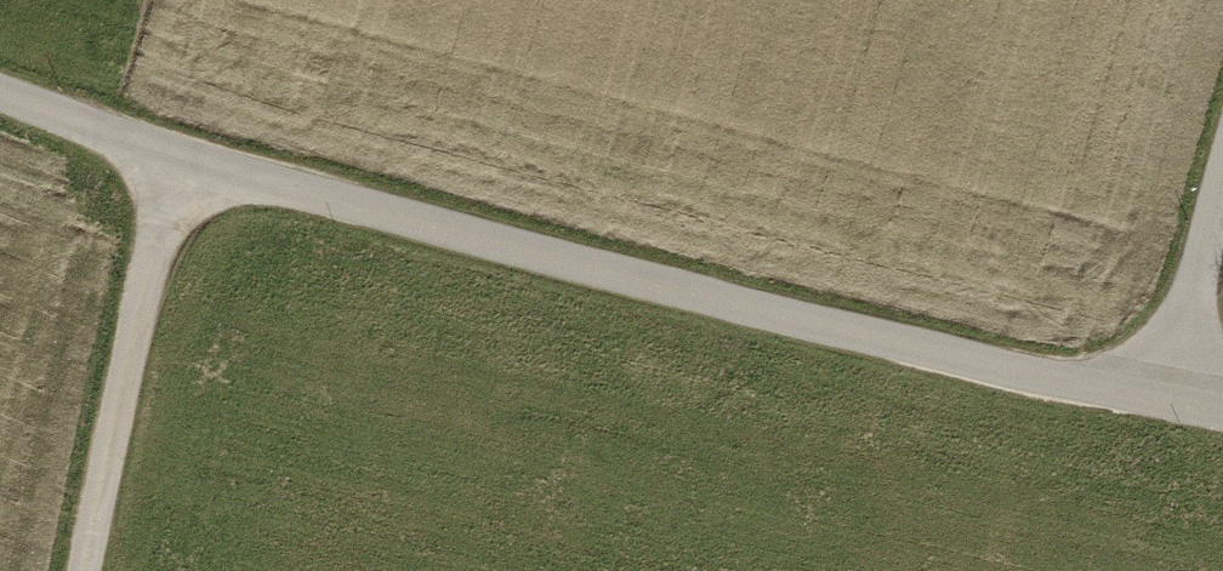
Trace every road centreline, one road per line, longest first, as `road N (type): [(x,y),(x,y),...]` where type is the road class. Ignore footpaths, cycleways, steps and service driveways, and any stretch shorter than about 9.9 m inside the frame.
road 1 (track): [(1222,410),(1040,378),(174,158),(0,92)]
road 2 (track): [(174,158),(88,570)]
road 3 (track): [(1164,399),(1222,188)]

